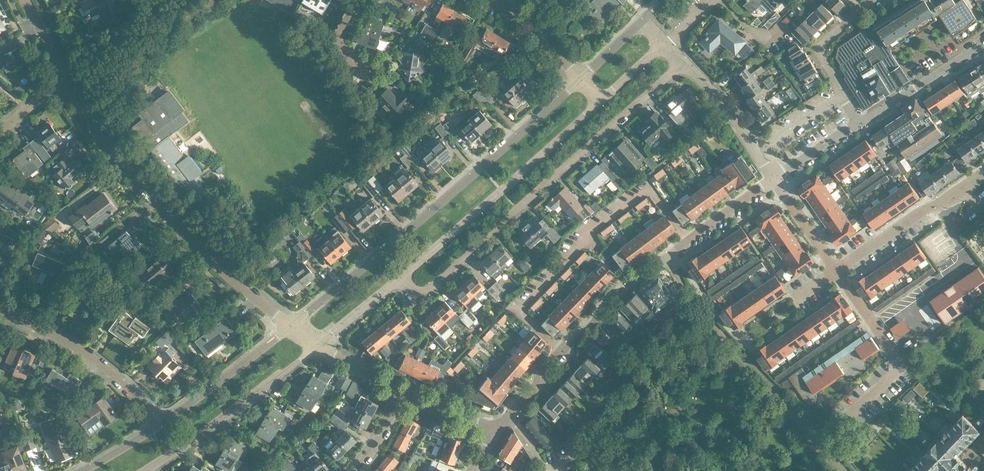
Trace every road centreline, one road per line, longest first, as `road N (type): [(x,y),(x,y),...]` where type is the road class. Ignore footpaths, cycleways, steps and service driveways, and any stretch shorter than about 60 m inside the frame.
road 1 (residential): [(580,80),(291,326)]
road 2 (residential): [(397,281),(422,294),(682,62)]
road 3 (residential): [(291,326),(181,235),(129,177),(68,83)]
road 4 (residential): [(397,281),(599,100)]
road 5 (residential): [(509,414),(556,353),(668,256)]
road 6 (residential): [(144,470),(318,345)]
road 7 (residential): [(160,423),(100,363),(0,314)]
road 8 (residential): [(838,271),(983,172)]
road 9 (residential): [(291,326),(160,423)]
road 10 (residential): [(858,123),(819,52),(873,0)]
road 11 (residential): [(774,179),(732,114),(682,62)]
road 12 (residential): [(858,123),(983,44)]
road 13 (residential): [(668,256),(774,179)]
road 14 (residential): [(739,354),(683,289),(668,256)]

